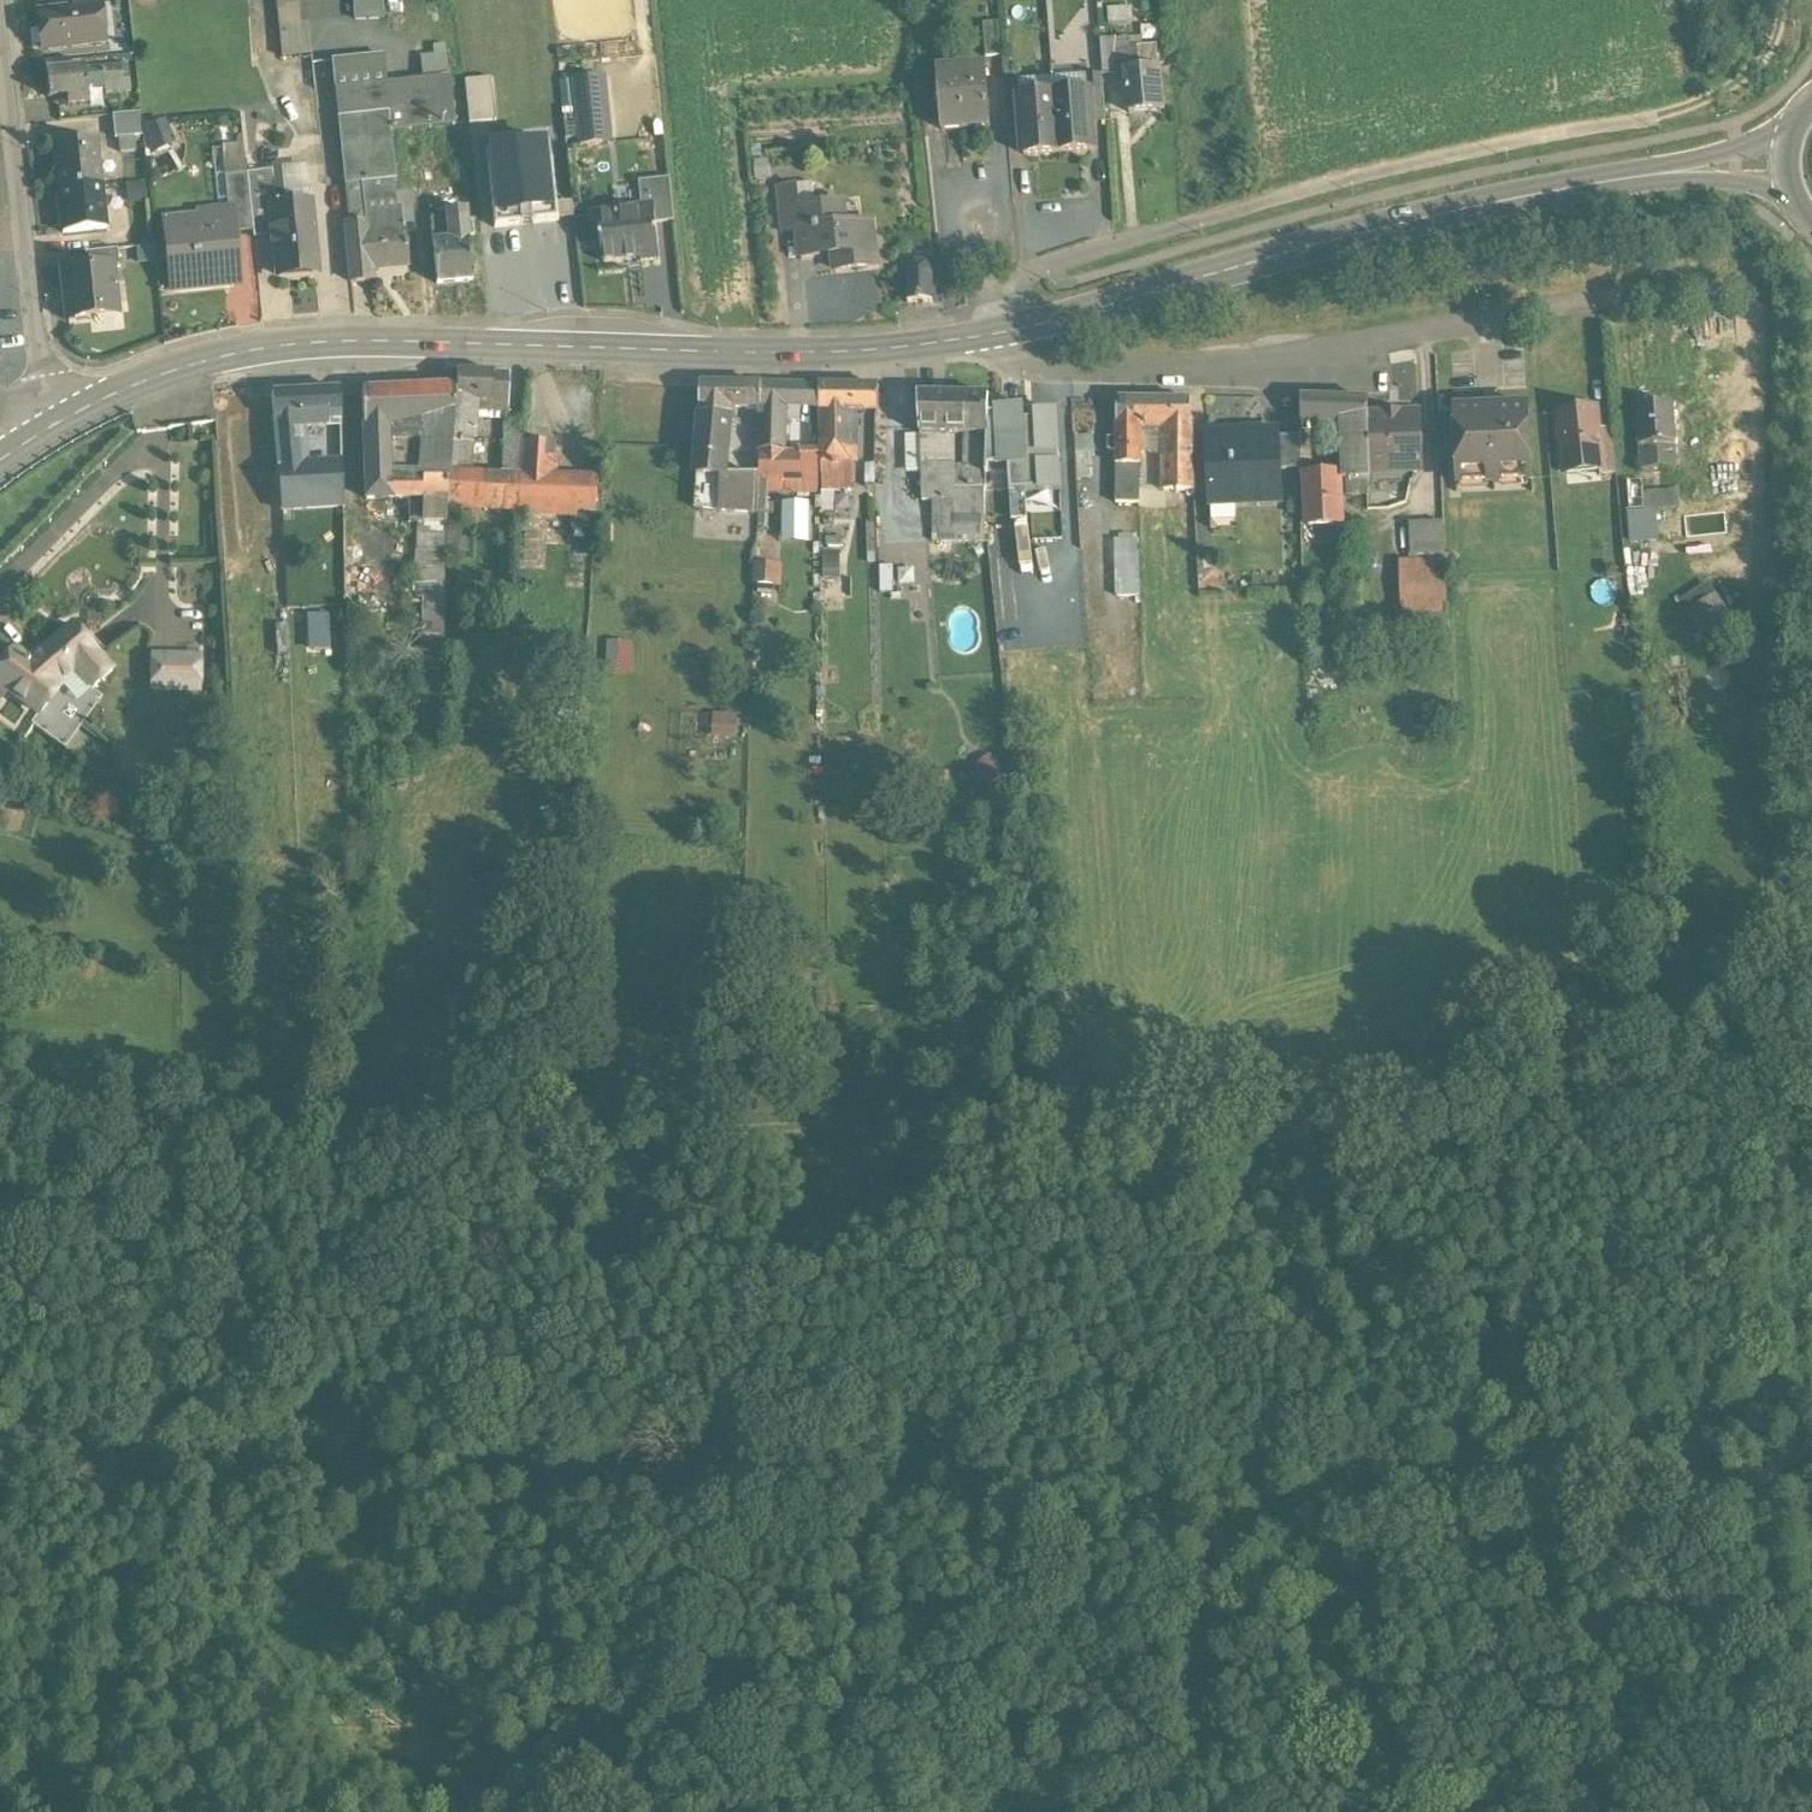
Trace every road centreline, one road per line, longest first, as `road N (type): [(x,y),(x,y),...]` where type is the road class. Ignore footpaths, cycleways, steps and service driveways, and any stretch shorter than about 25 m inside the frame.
road 1 (track): [(0,1154),(185,1154),(1768,1087)]
road 2 (secondary): [(68,415),(199,361),(307,341),(820,350),(1000,330)]
road 3 (track): [(1780,0),(1772,56),(1730,93),(1406,159),(1052,265)]
road 4 (residential): [(1000,330),(1020,364),(1065,374),(1282,357),(1746,278)]
road 5 (secondary): [(1000,330),(1349,229),(1666,164)]
road 6 (residential): [(50,391),(0,29)]
road 7 (secondary): [(1790,120),(1666,164)]
road 8 (secondary): [(1666,164),(1788,179)]

